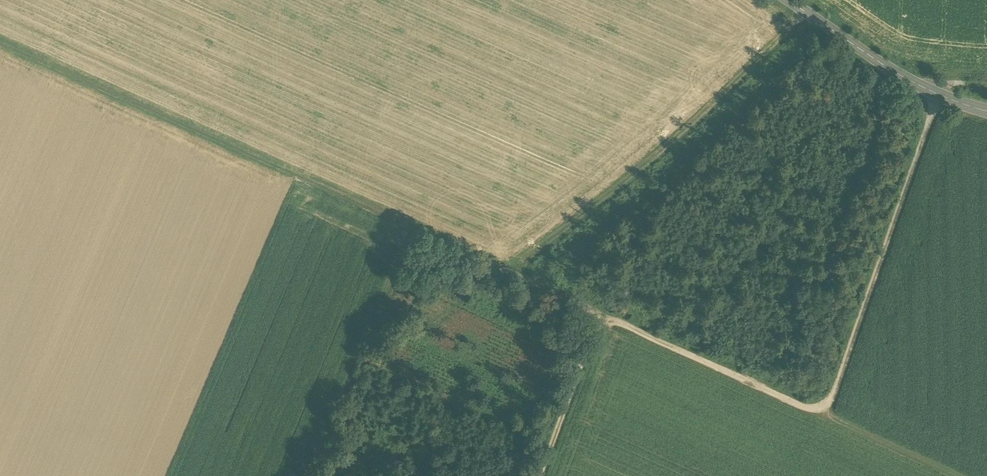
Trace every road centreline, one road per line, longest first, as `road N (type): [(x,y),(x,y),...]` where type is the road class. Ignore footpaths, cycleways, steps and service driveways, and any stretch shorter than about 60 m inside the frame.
road 1 (track): [(601,315),(0,44)]
road 2 (track): [(539,475),(601,315),(825,417)]
road 3 (track): [(524,281),(818,20)]
road 4 (track): [(825,417),(936,98)]
road 5 (track): [(309,475),(411,230)]
road 6 (tertiary): [(986,116),(908,83),(787,0)]
road 7 (track): [(956,475),(825,417)]

